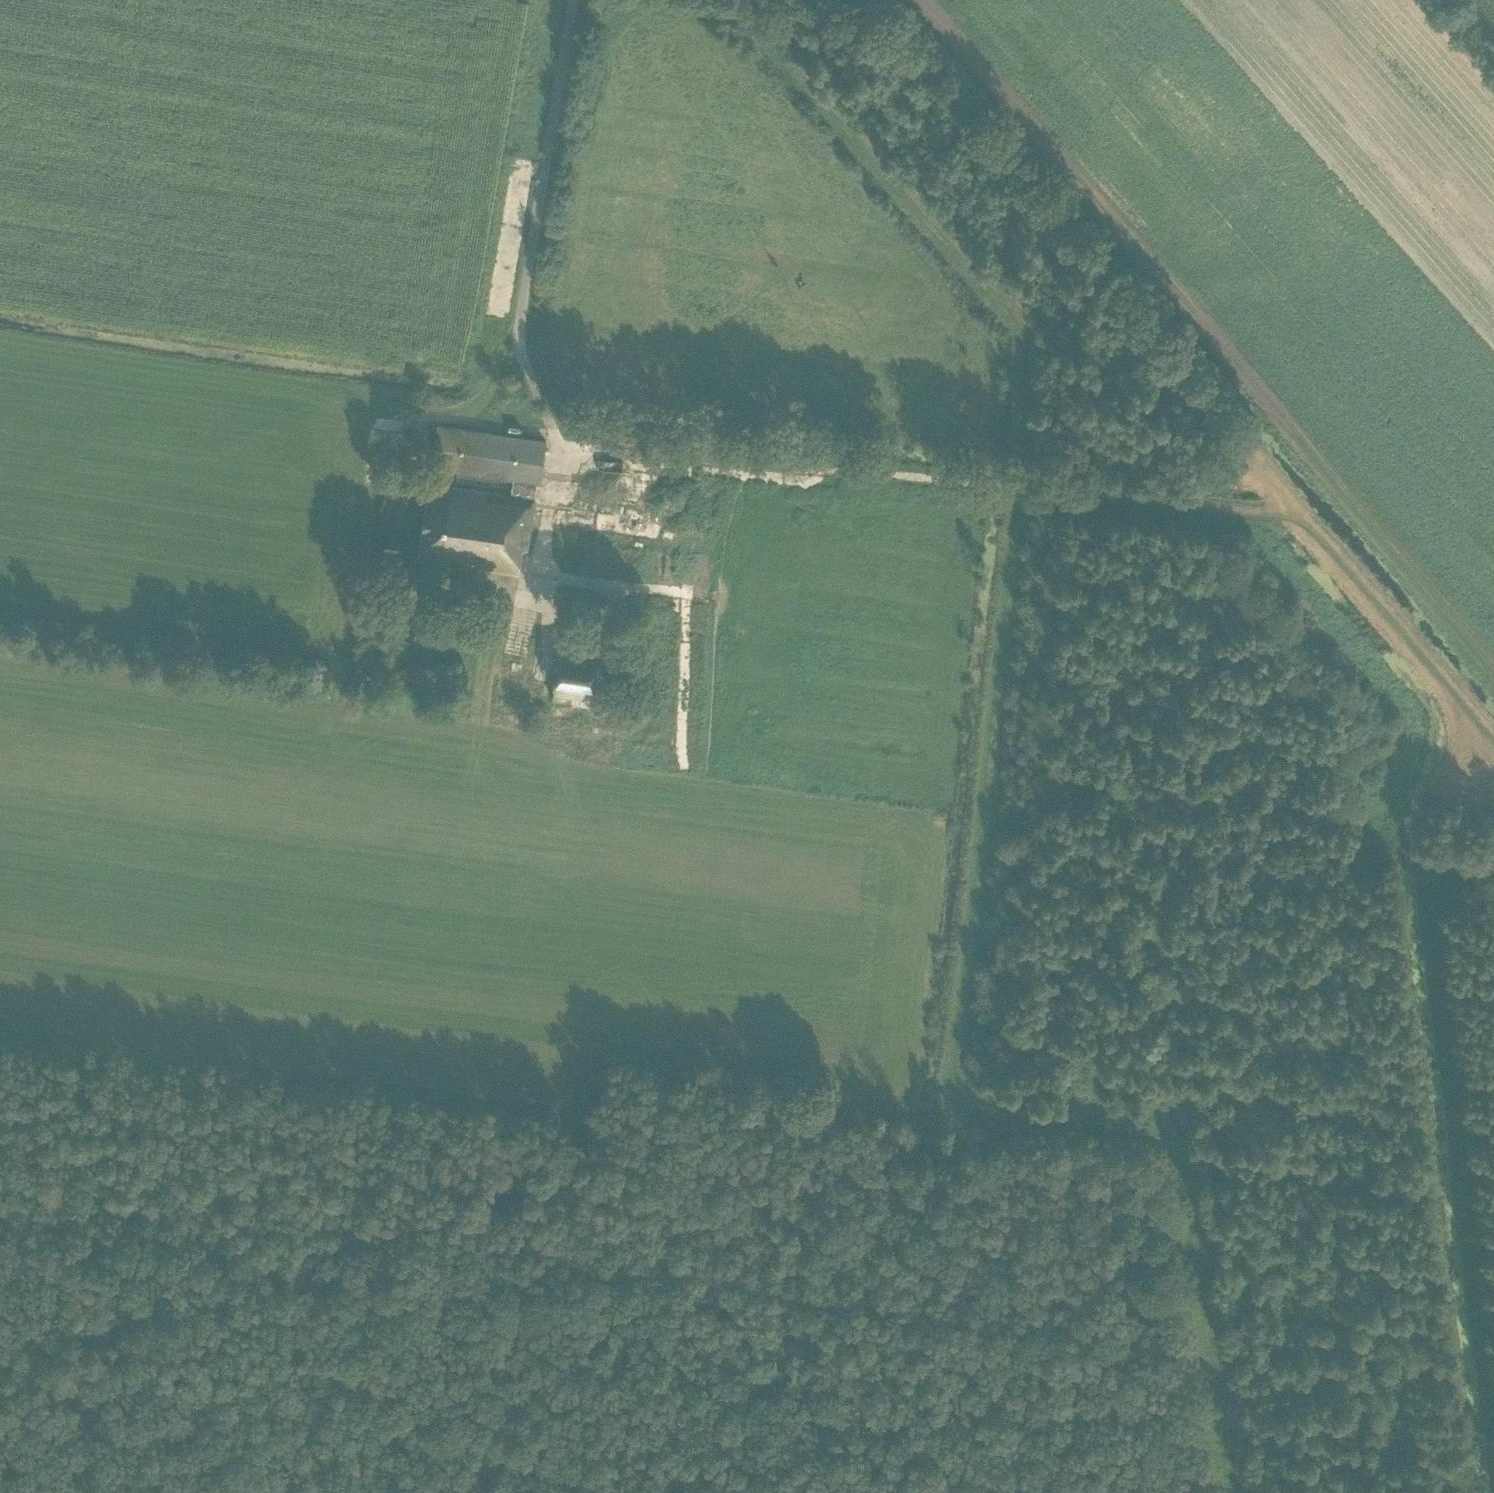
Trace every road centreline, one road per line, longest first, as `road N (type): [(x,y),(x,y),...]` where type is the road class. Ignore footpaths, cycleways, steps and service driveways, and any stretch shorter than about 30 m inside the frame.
road 1 (track): [(567,451),(1020,483),(1302,519),(1493,743)]
road 2 (track): [(1020,483),(1032,339),(740,0)]
road 3 (track): [(542,406),(567,451),(547,575),(686,593),(683,759)]
road 4 (unclassified): [(542,406),(517,345),(575,0)]

